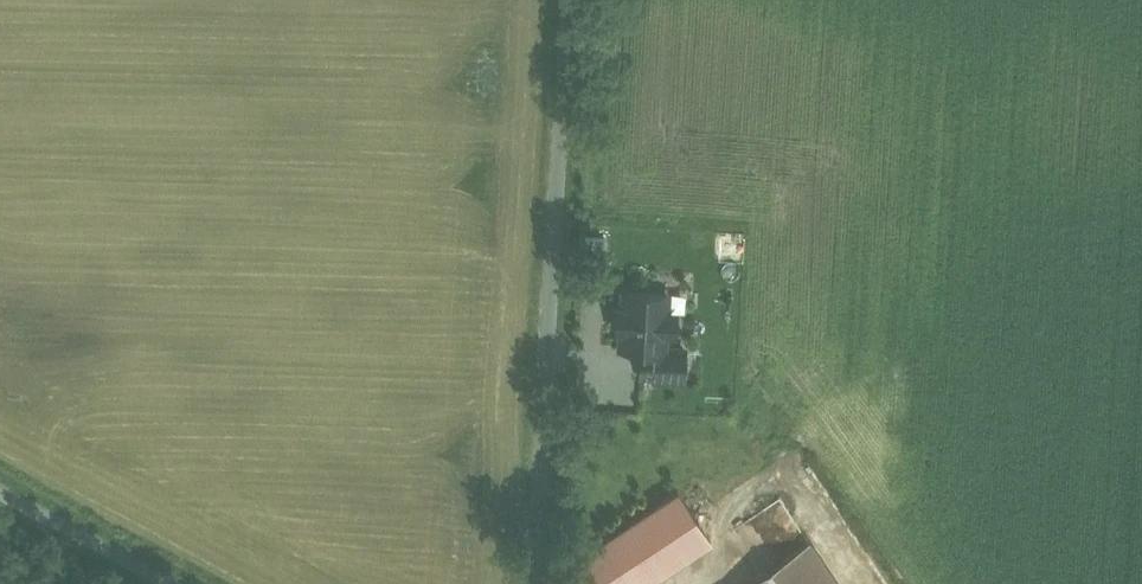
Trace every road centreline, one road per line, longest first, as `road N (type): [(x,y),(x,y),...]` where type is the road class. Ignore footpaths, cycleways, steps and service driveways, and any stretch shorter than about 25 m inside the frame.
road 1 (unclassified): [(577,0),(545,583)]
road 2 (unclassified): [(132,583),(0,516)]

